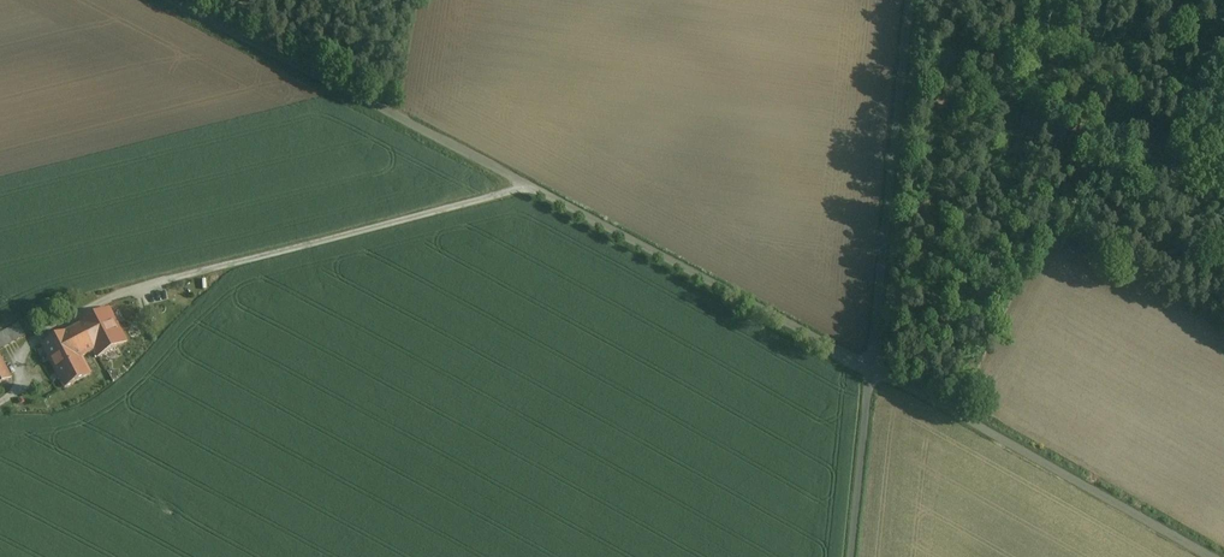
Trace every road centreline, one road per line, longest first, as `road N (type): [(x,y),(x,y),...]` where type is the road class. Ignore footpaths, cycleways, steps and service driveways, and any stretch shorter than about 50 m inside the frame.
road 1 (unclassified): [(170,0),(871,368)]
road 2 (track): [(530,186),(144,284),(42,331),(37,342)]
road 3 (unclassified): [(871,368),(1213,556)]
road 4 (unclassified): [(871,368),(909,0)]
road 5 (unclassified): [(851,556),(871,368)]

